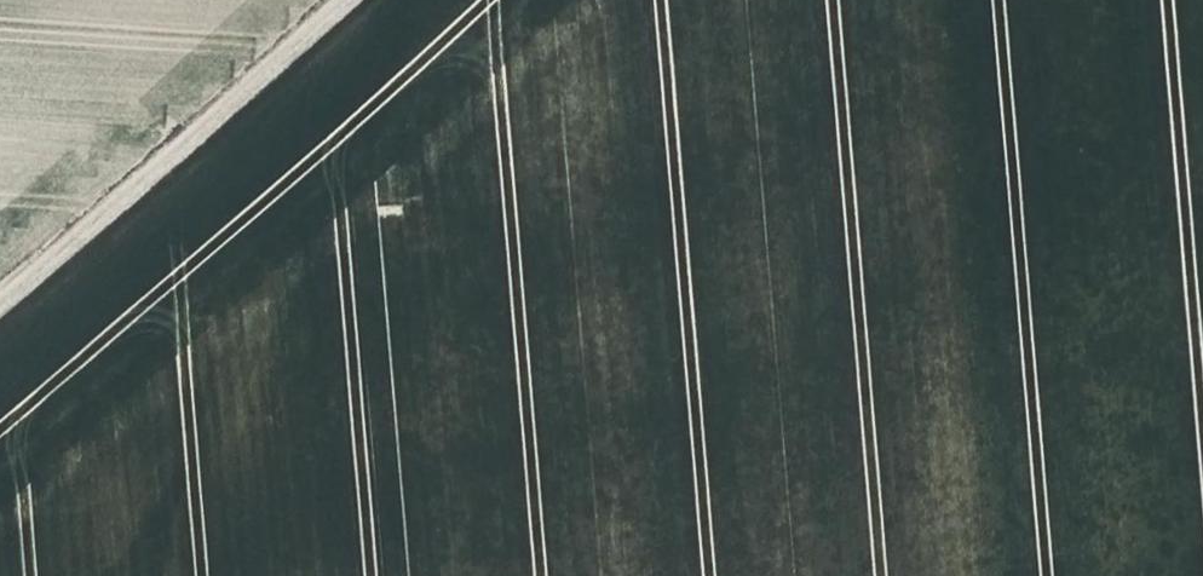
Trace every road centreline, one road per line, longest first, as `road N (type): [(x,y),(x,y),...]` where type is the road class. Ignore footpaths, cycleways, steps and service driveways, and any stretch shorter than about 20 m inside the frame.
road 1 (track): [(0,299),(329,0)]

